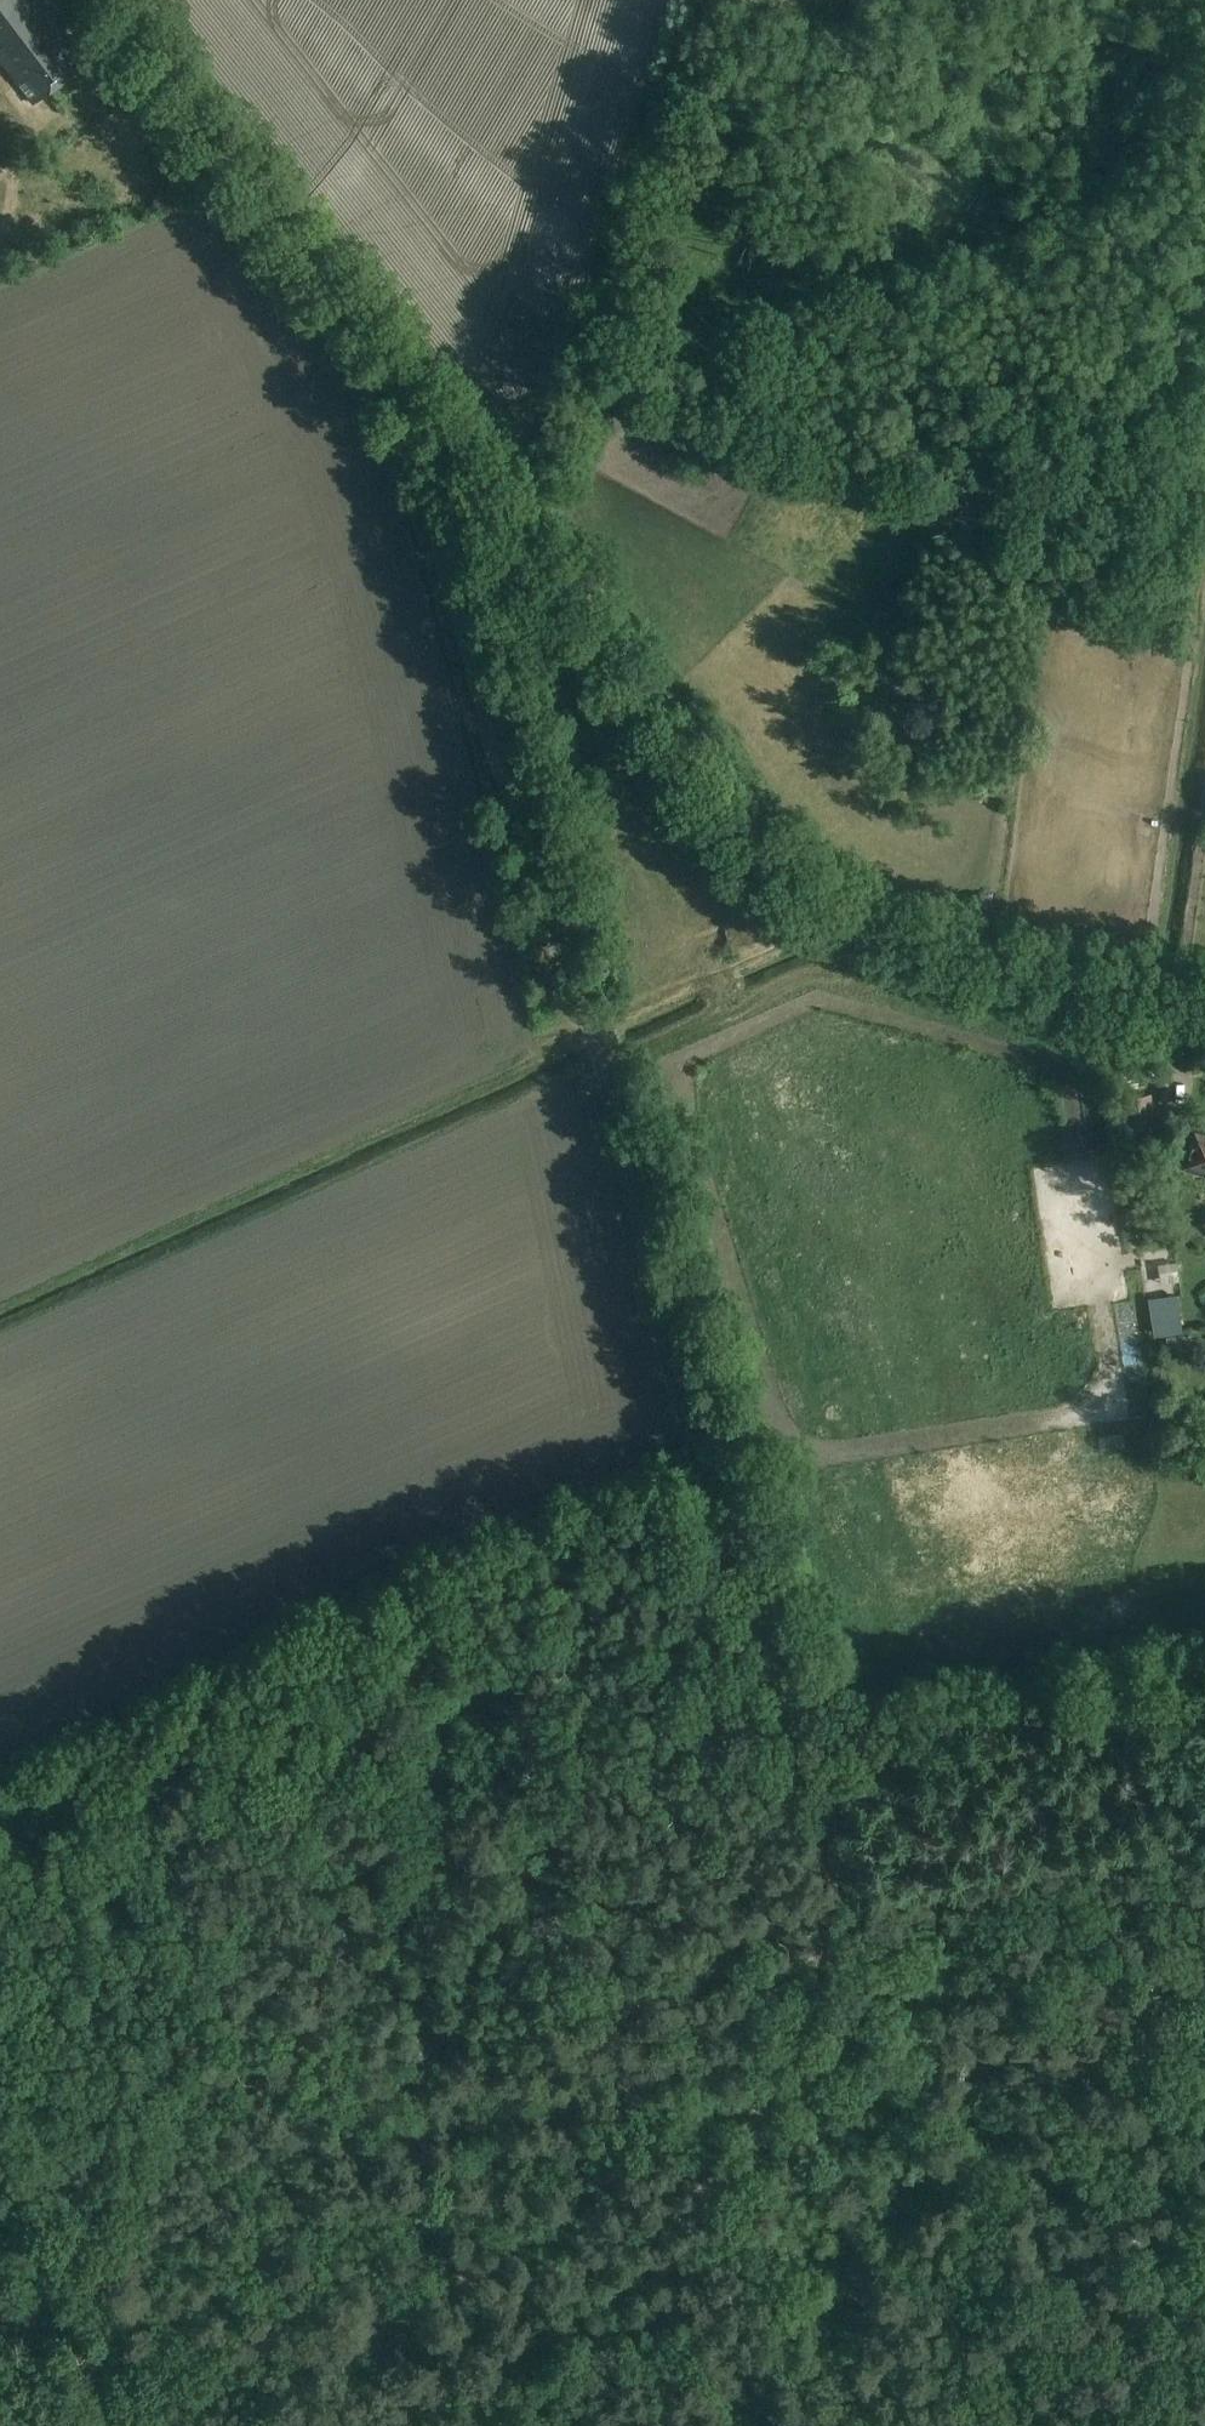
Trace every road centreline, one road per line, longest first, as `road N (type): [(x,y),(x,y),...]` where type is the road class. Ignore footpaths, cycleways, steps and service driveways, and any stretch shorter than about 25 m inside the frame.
road 1 (track): [(415,383),(414,458),(587,1030),(684,1414),(791,1705),(837,1875),(826,1928),(780,2039),(736,2222),(731,2297),(750,2425)]
road 2 (tertiary): [(1204,1009),(866,912),(803,879),(119,0)]

